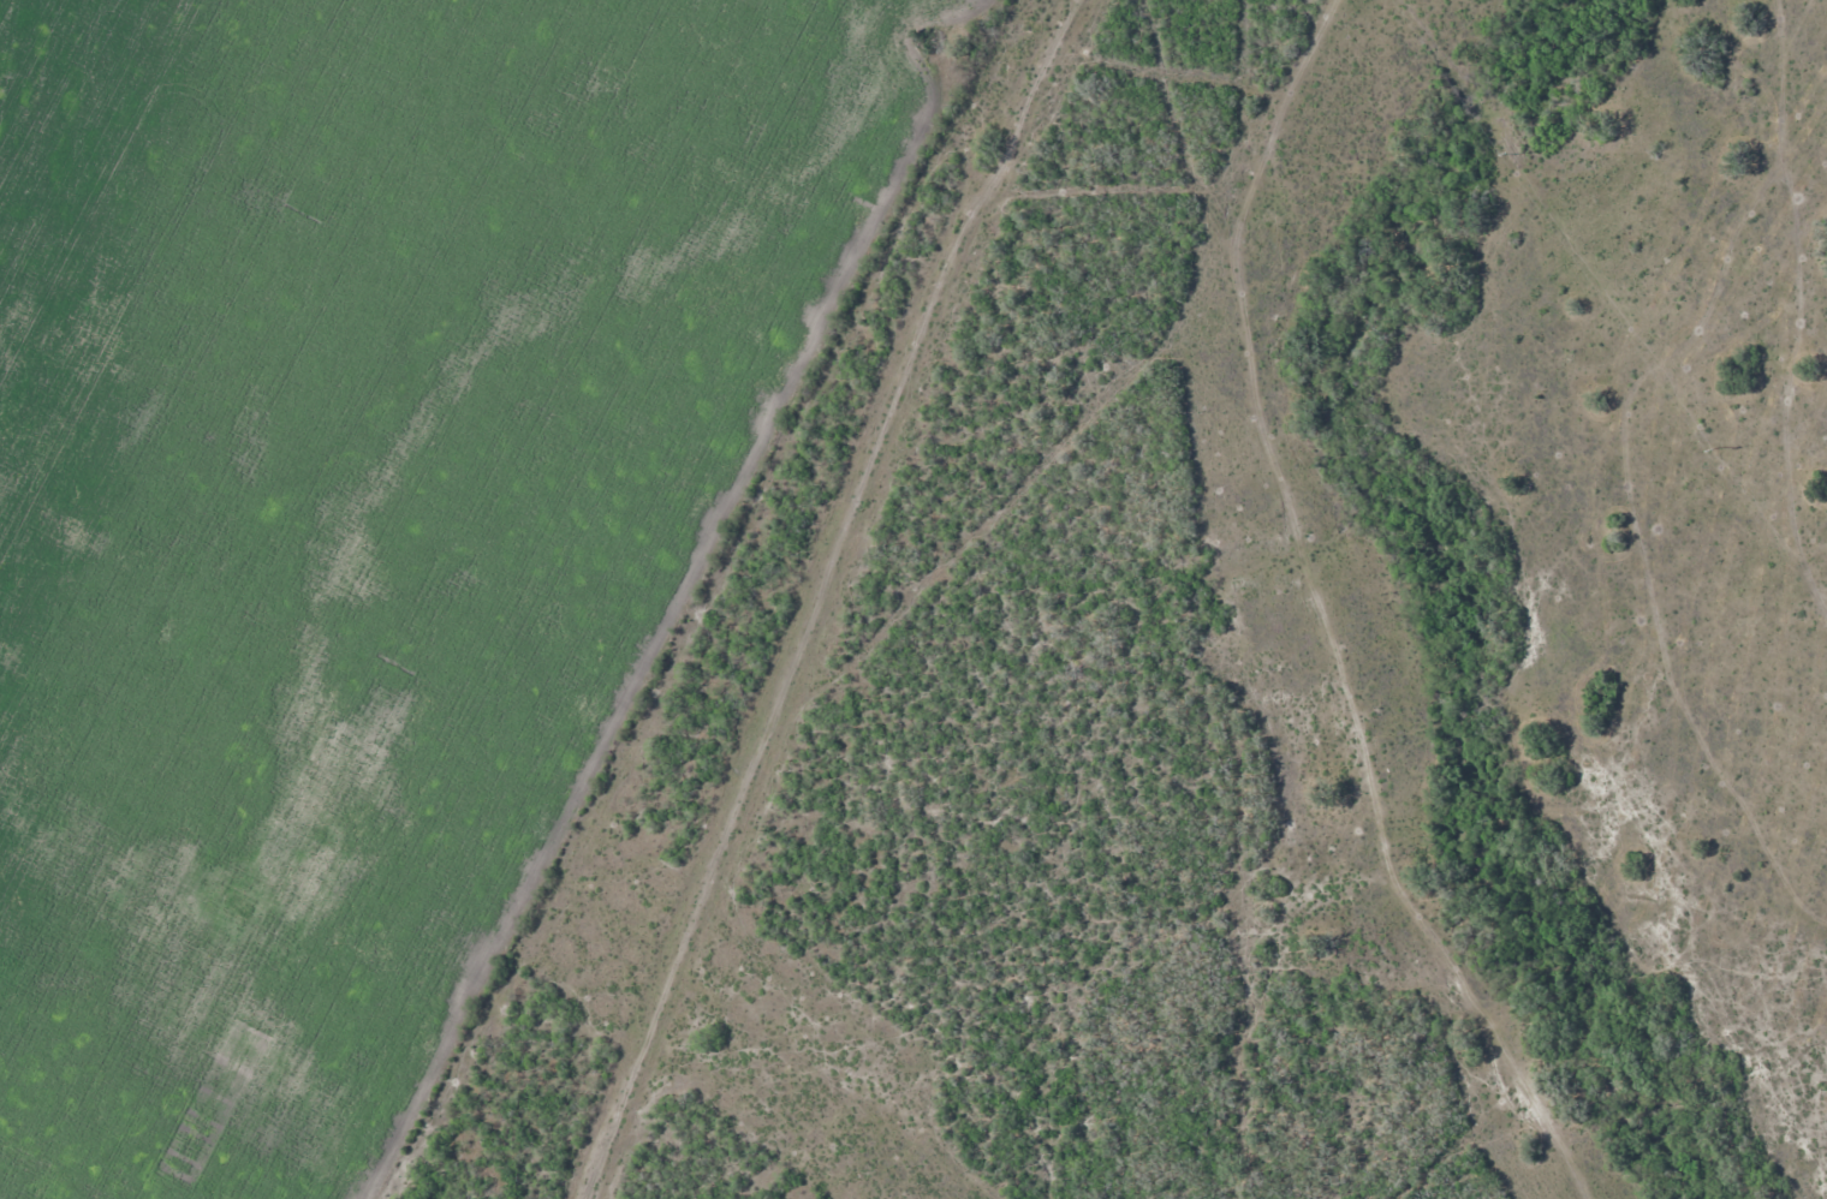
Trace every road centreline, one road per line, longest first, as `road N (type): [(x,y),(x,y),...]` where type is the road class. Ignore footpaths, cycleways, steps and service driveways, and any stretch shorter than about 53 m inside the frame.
road 1 (track): [(607,1198),(1078,0)]

